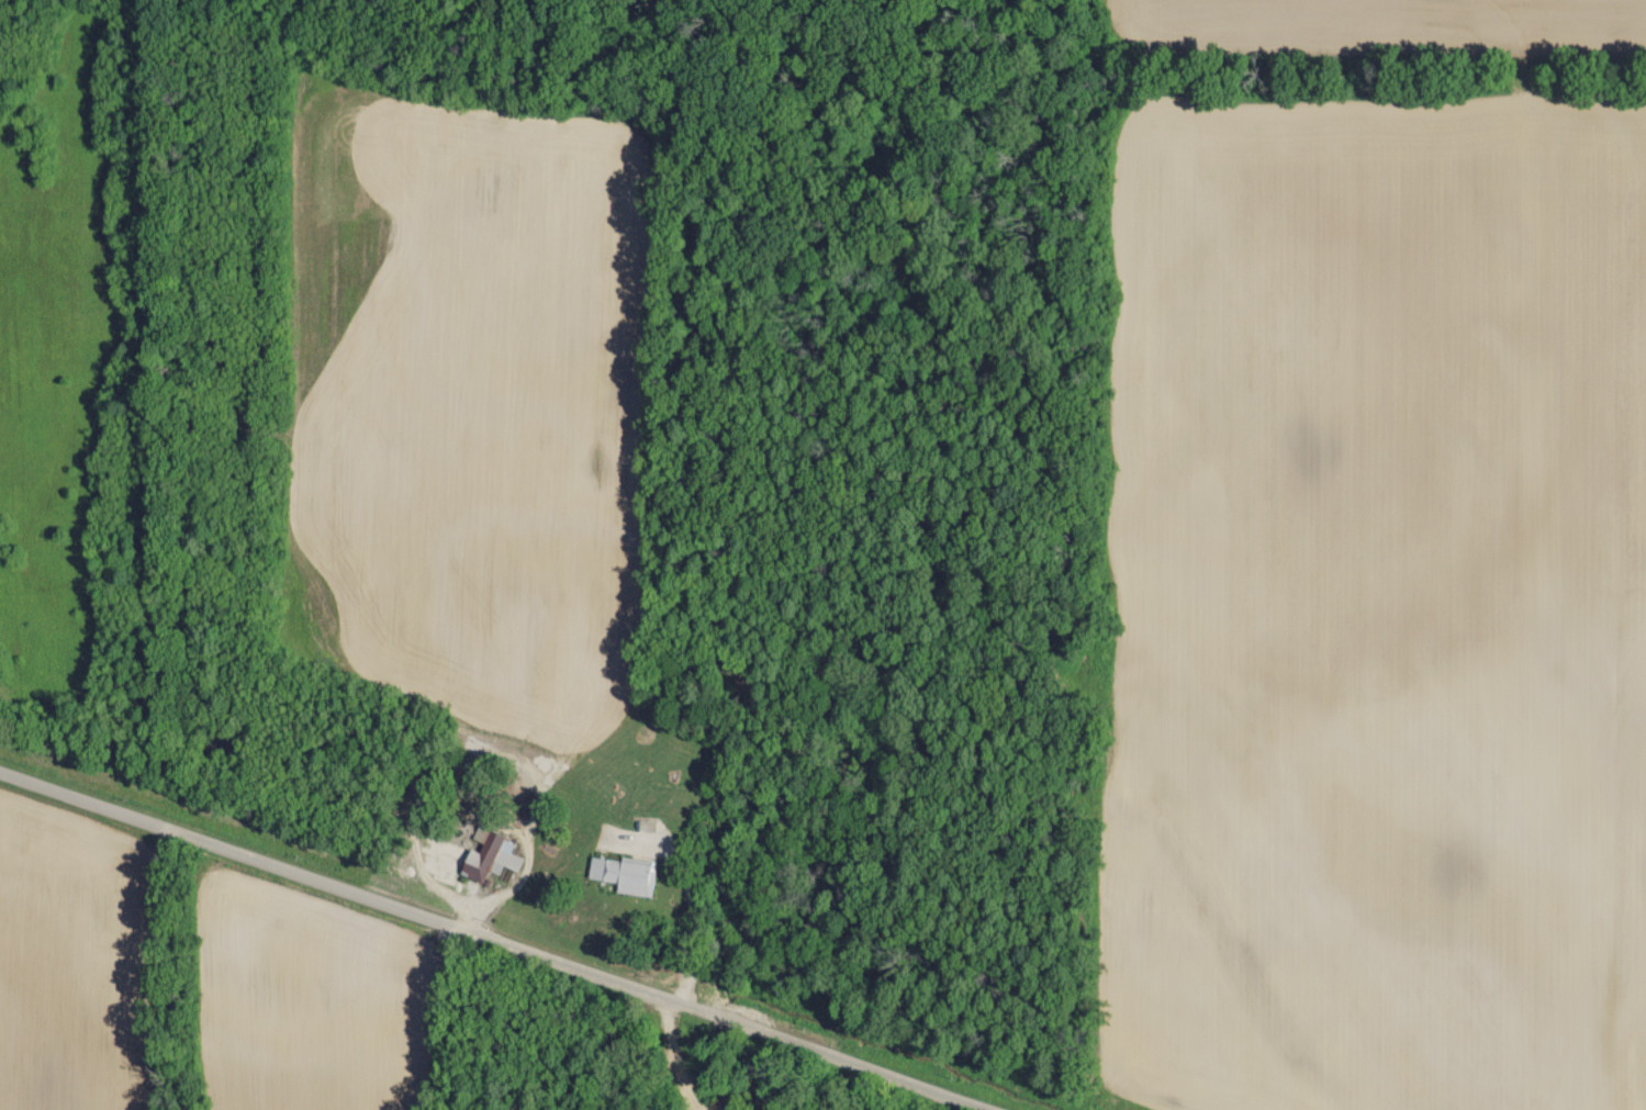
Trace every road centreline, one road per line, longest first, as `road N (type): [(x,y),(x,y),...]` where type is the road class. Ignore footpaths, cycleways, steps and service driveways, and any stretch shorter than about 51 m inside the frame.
road 1 (tertiary): [(996,1109),(0,771)]

